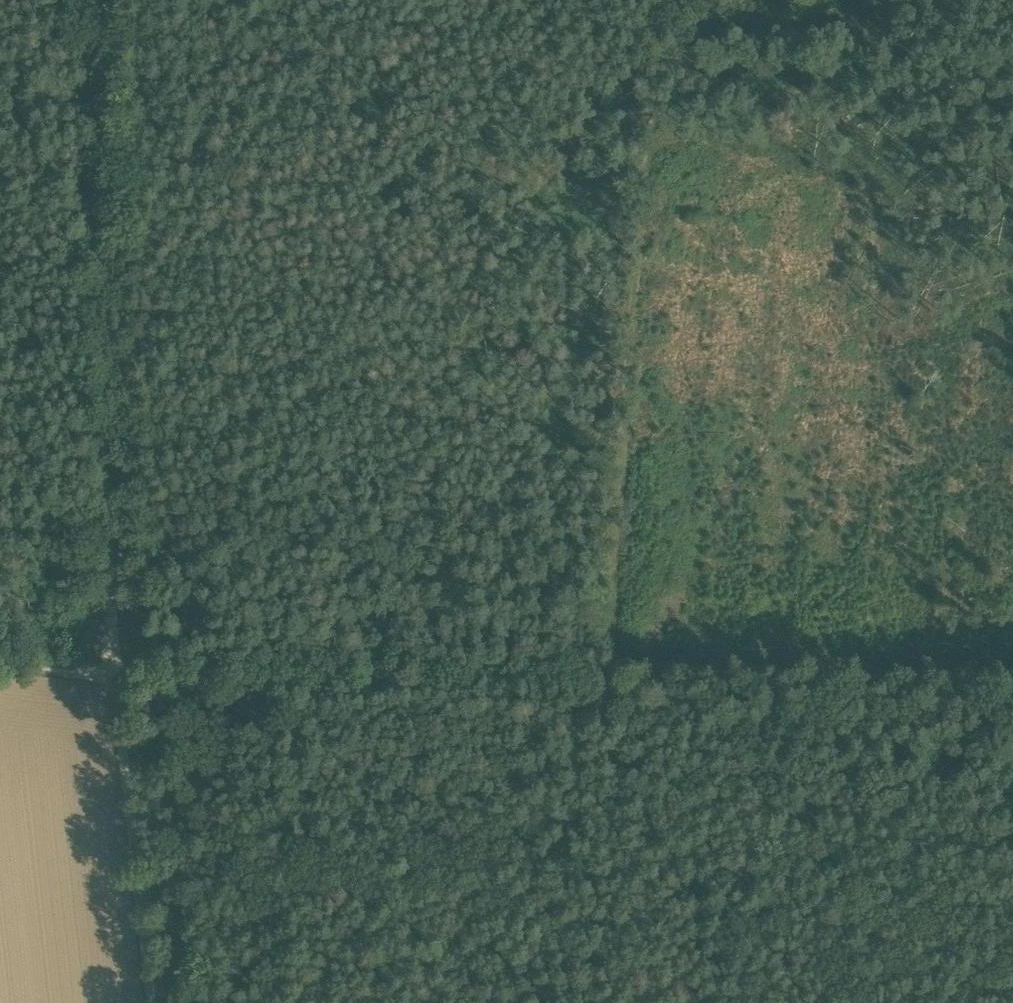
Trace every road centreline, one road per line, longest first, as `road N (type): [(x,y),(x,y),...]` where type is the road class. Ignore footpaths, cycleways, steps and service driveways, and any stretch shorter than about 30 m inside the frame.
road 1 (track): [(1012,711),(116,678)]
road 2 (track): [(116,678),(81,0)]
road 3 (track): [(150,1002),(116,678)]

